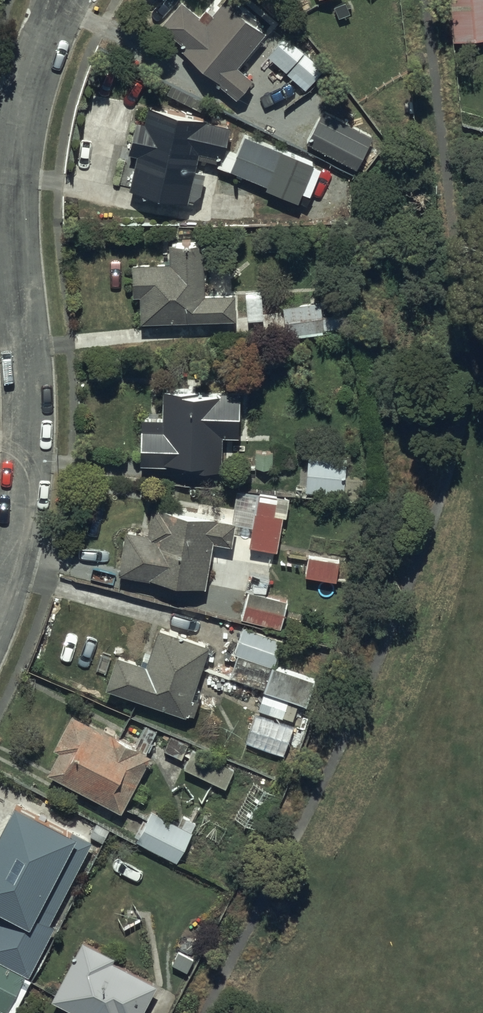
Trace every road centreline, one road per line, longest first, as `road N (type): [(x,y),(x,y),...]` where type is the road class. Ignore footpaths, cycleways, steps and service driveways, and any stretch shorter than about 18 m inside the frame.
road 1 (residential): [(0,595),(28,462),(12,177),(27,91),(62,0)]

